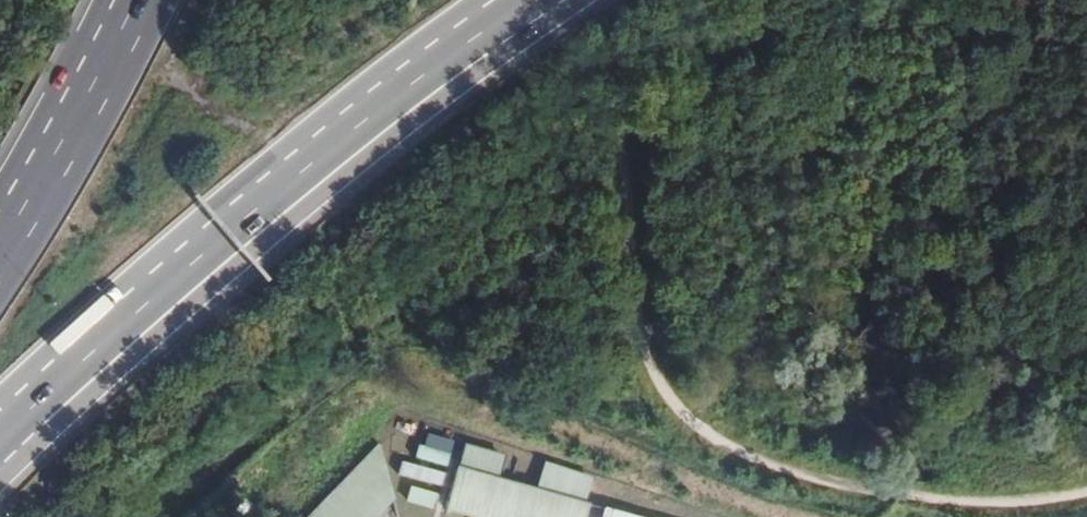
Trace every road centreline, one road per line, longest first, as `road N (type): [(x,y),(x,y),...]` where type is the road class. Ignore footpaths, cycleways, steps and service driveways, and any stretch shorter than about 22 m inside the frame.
road 1 (track): [(1086,486),(925,499),(817,479),(683,417),(650,362),(626,120),(556,31)]
road 2 (motorway): [(0,439),(333,146),(530,0)]
road 3 (motorway): [(137,0),(0,244)]

